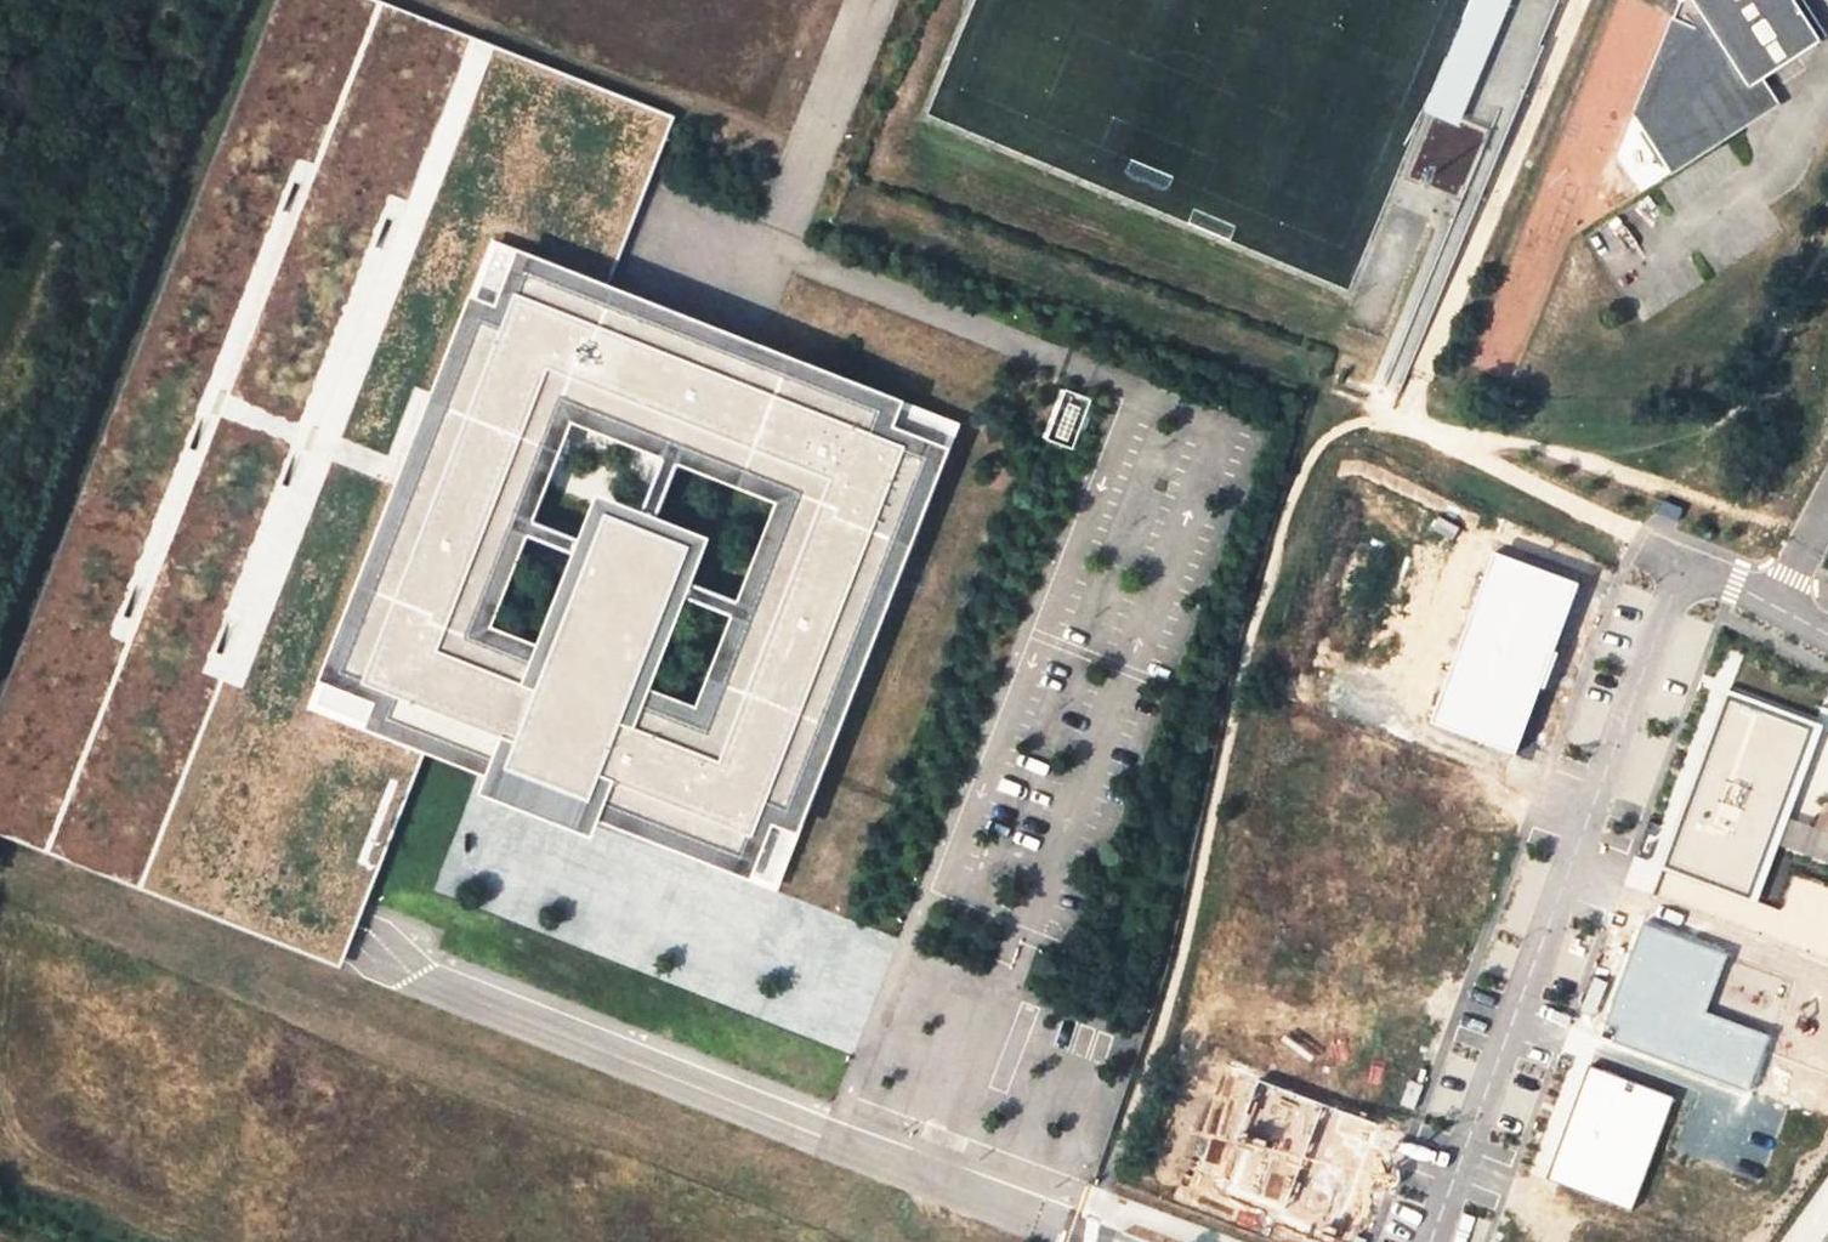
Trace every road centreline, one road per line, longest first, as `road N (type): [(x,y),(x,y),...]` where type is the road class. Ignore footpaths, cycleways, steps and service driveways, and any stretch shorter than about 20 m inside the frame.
road 1 (residential): [(1664,604),(1684,567),(1827,635)]

